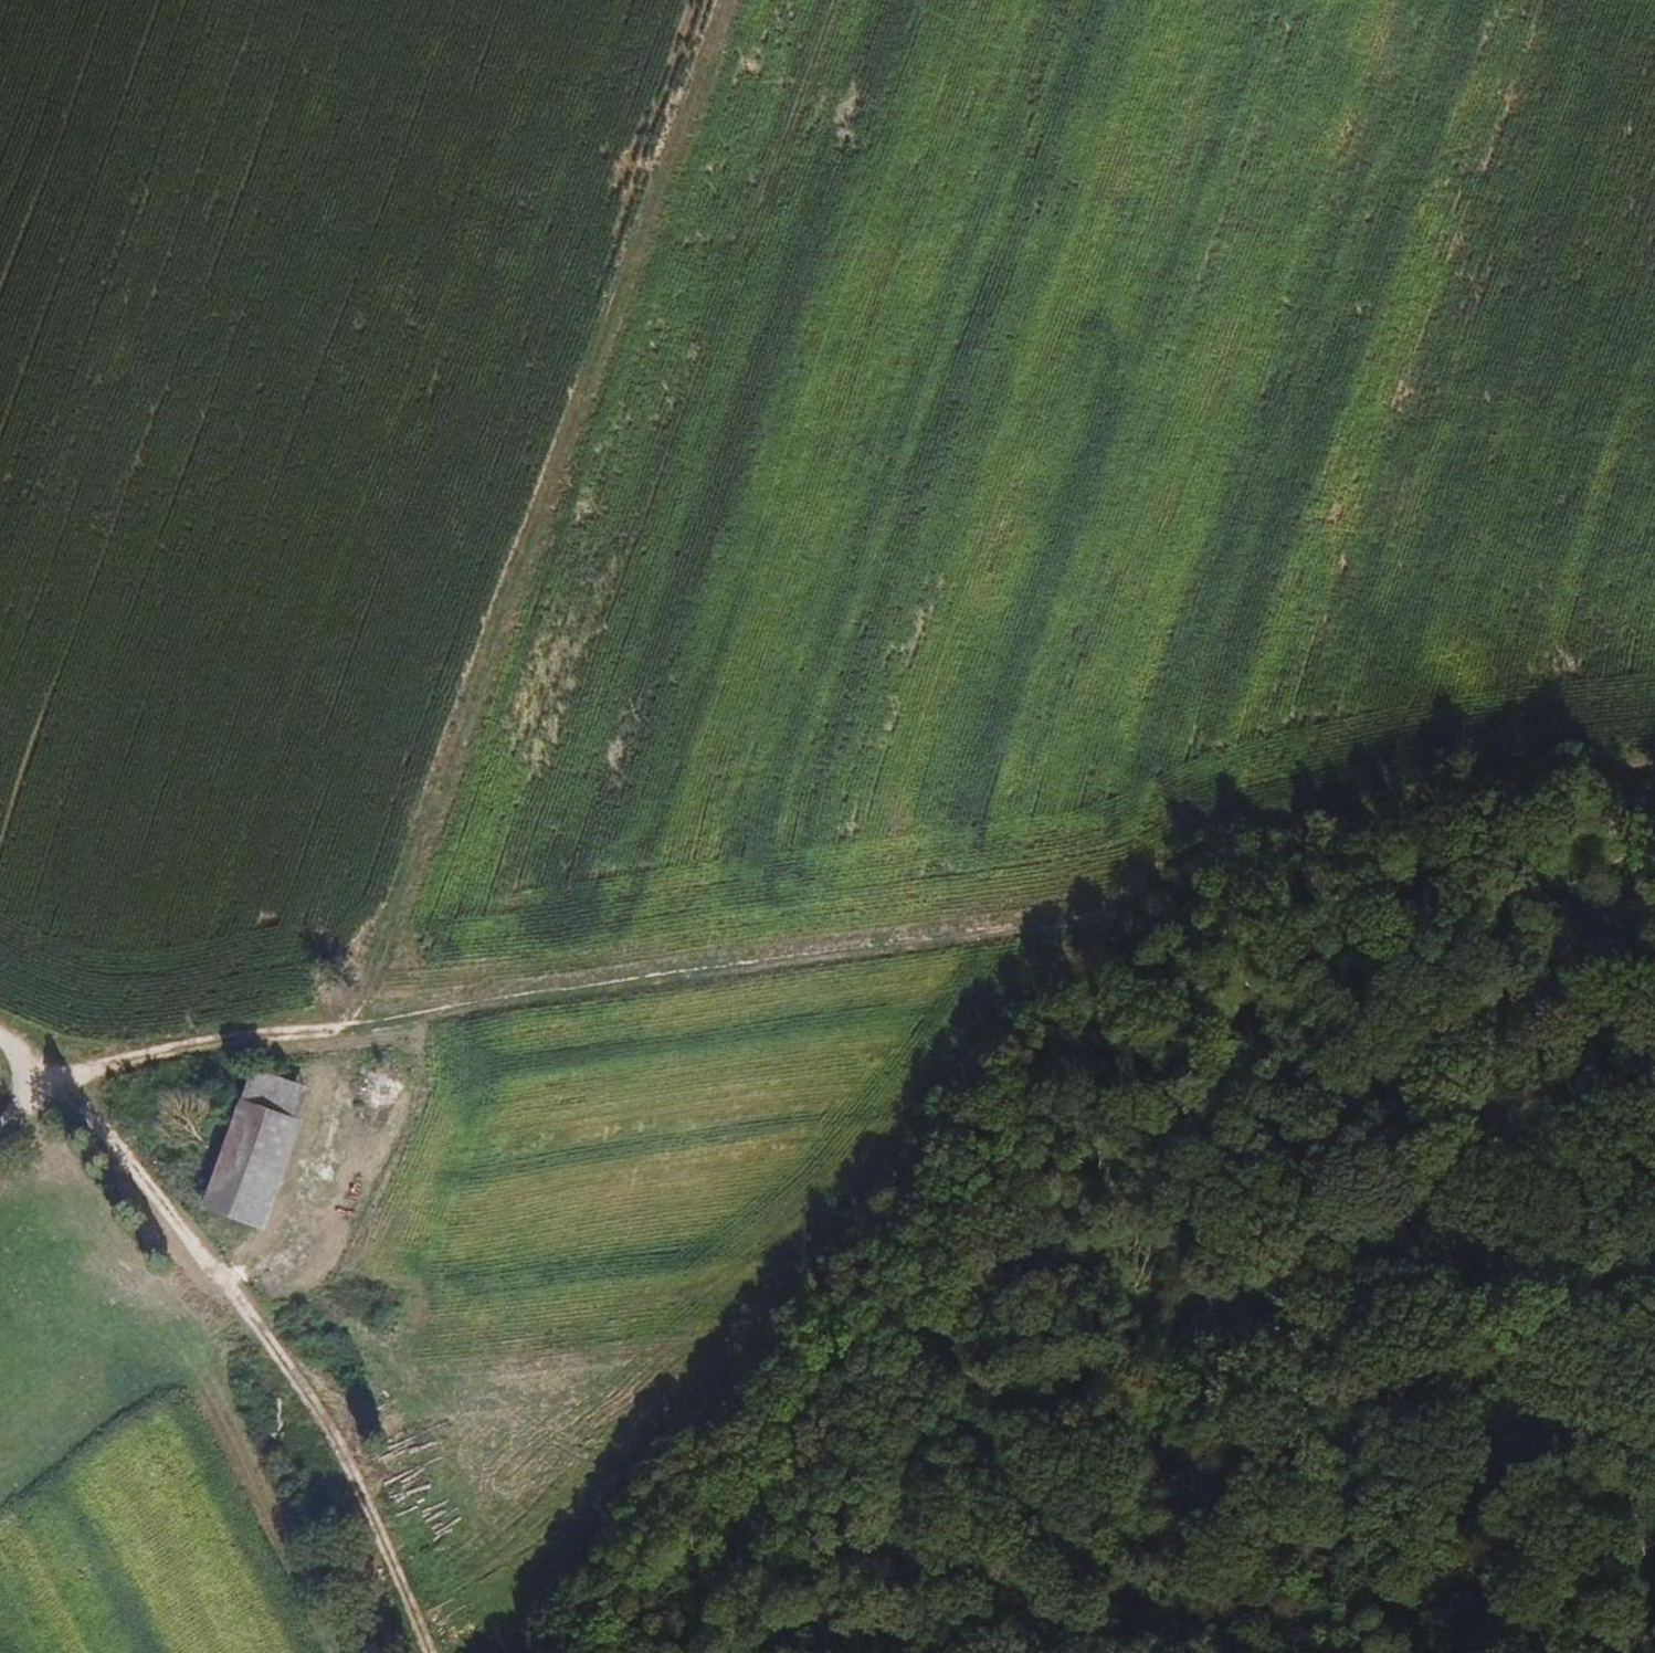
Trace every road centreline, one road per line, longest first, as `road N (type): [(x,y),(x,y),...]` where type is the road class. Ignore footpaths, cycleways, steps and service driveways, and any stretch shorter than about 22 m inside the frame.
road 1 (track): [(0,1046),(88,1085),(1295,877),(1377,889),(1432,881),(1574,888),(1654,829)]
road 2 (track): [(88,1085),(338,1439),(425,1652)]

